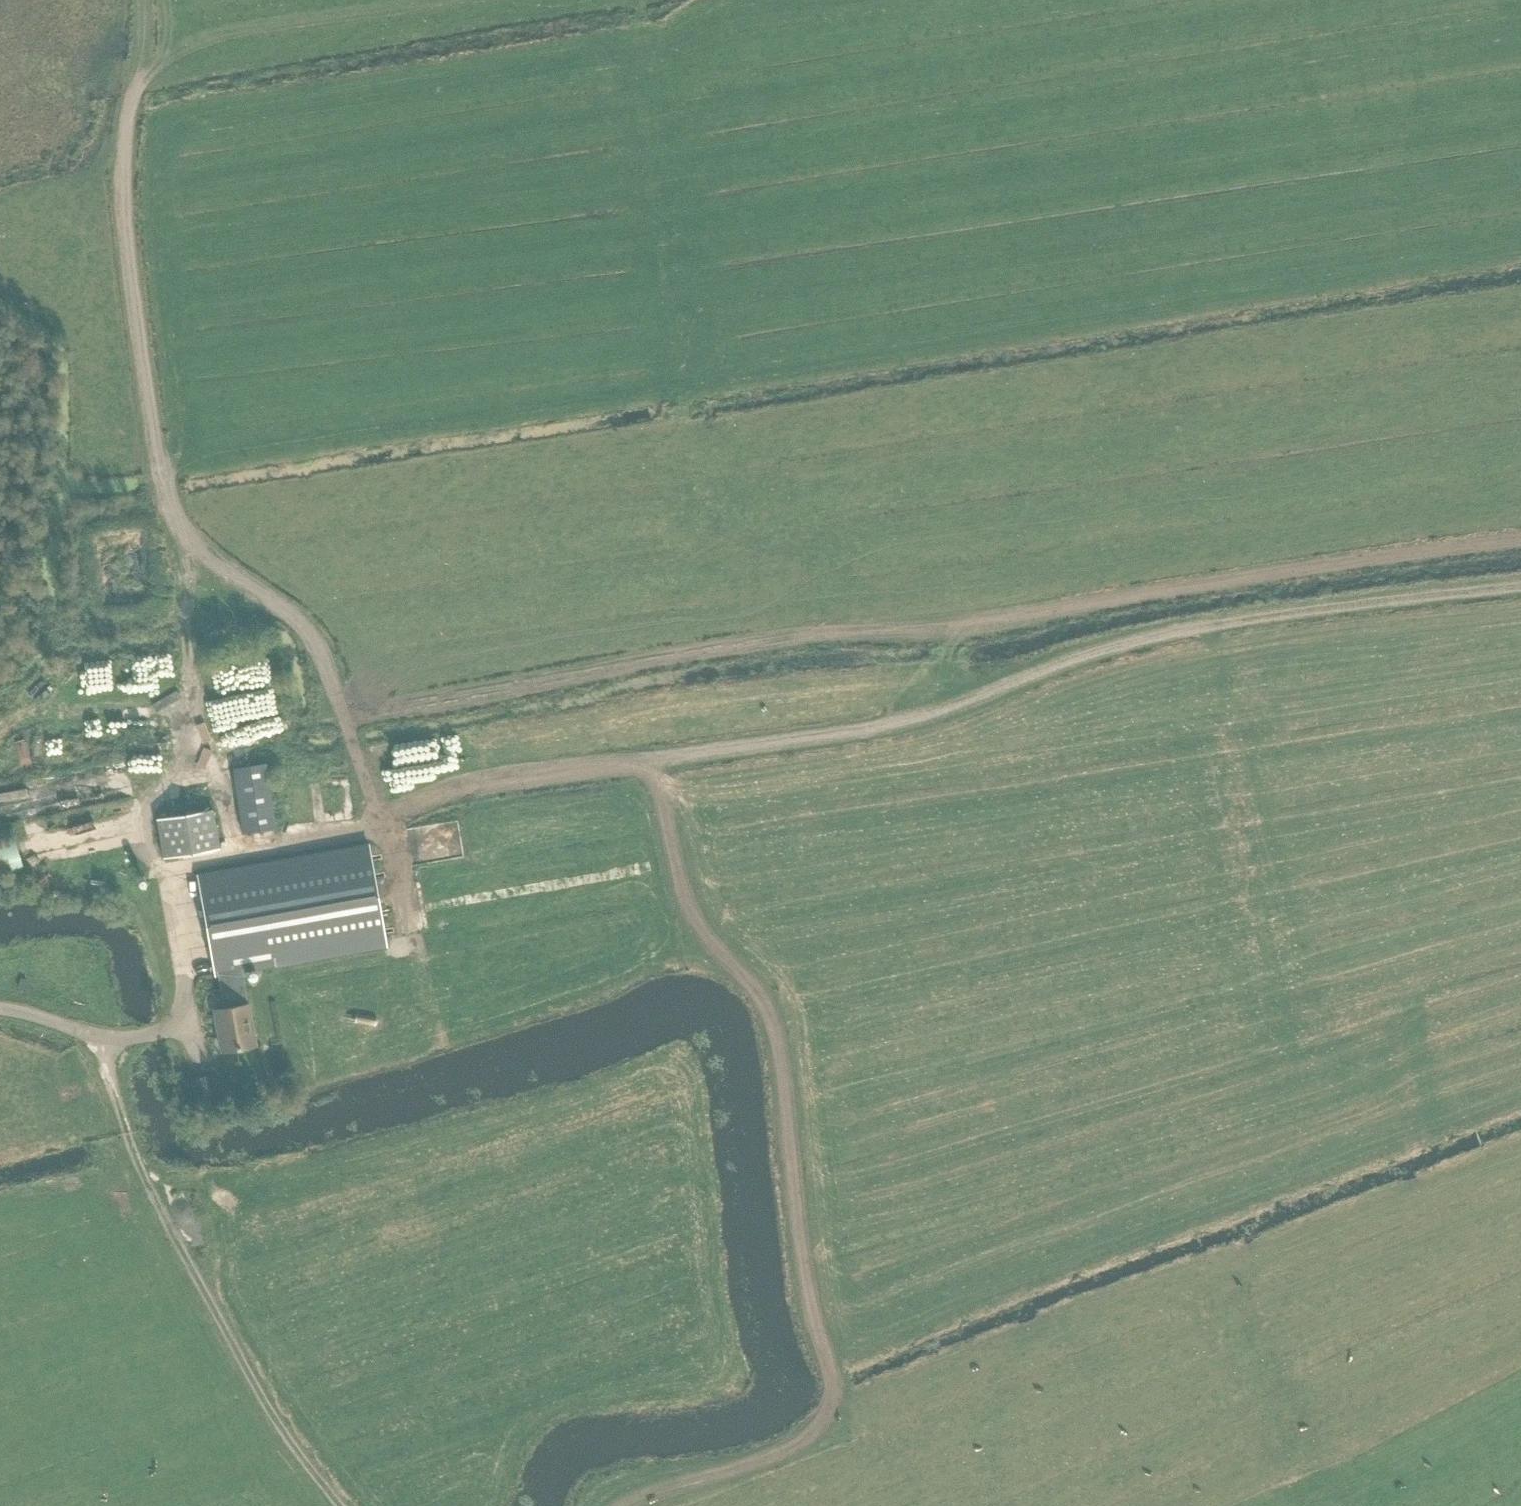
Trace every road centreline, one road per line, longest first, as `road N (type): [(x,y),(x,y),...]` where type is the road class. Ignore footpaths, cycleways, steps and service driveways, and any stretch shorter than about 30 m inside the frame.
road 1 (track): [(143,0),(125,196),(167,498),(196,546),(281,603),(314,641),(377,818)]

